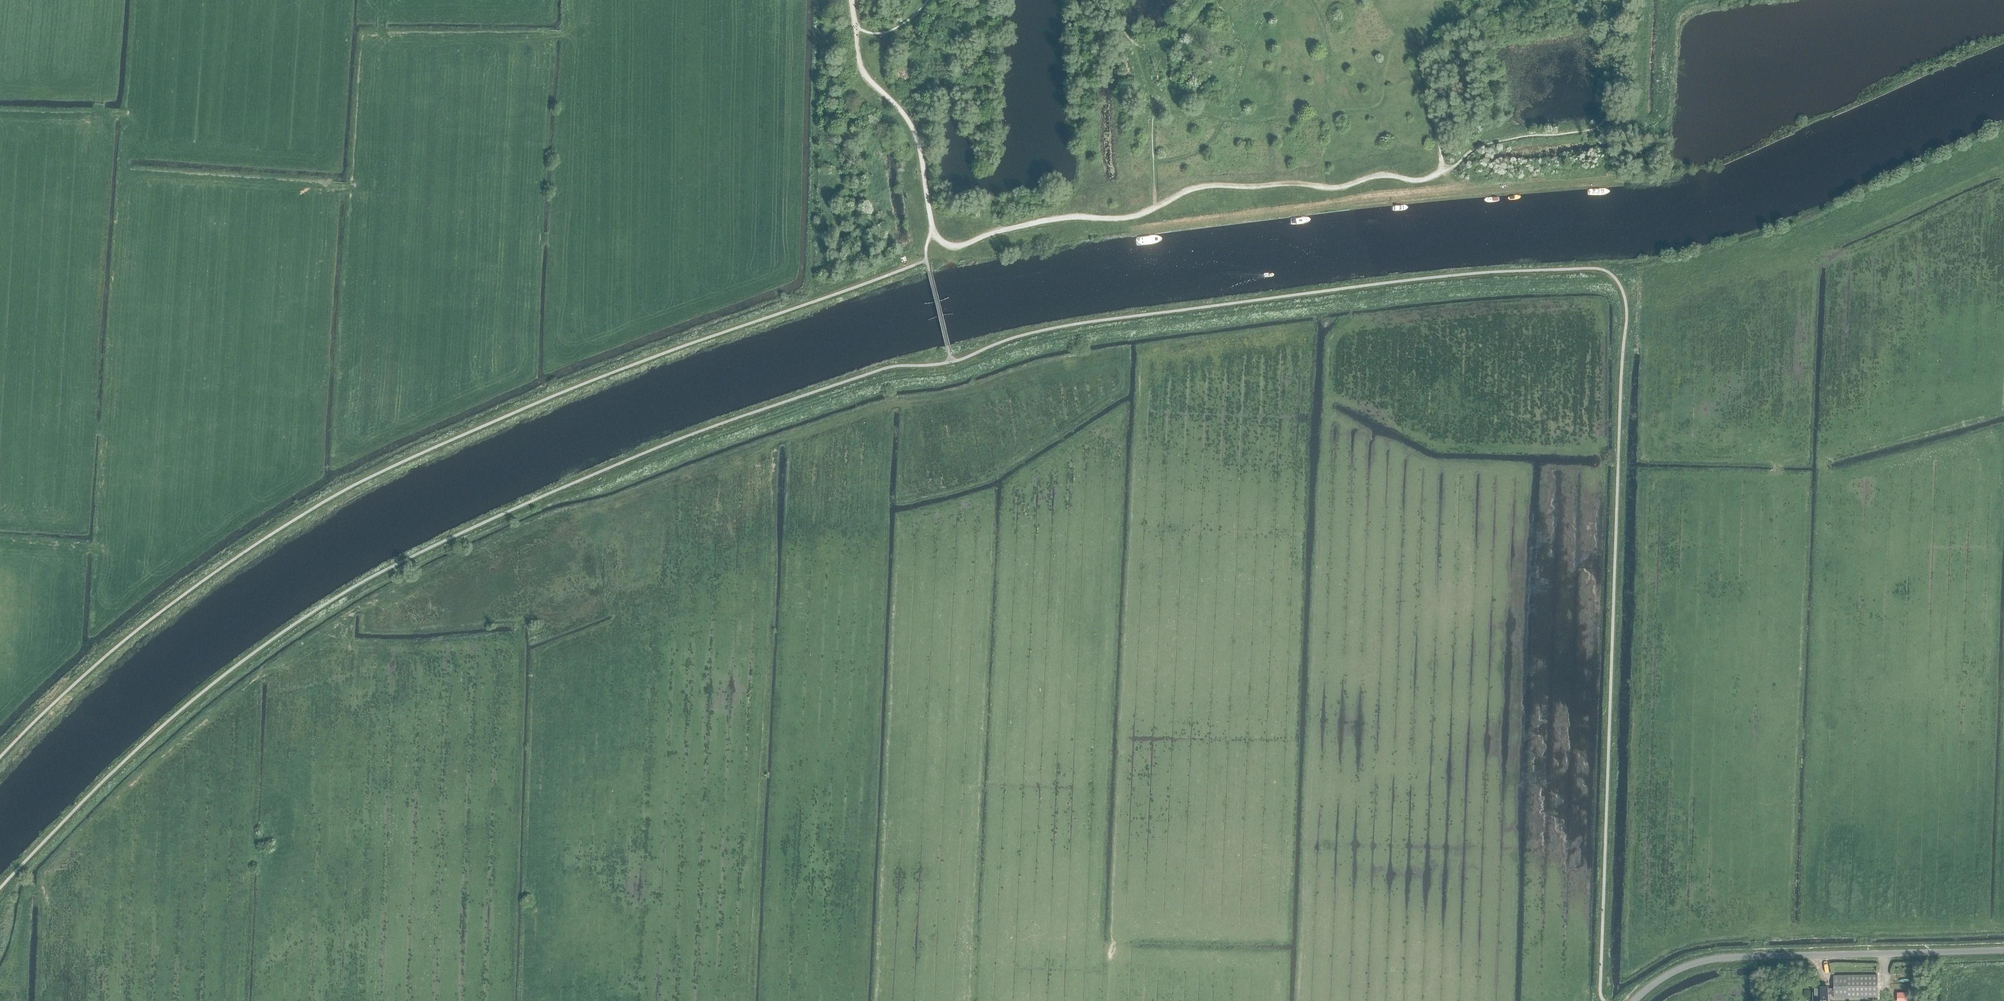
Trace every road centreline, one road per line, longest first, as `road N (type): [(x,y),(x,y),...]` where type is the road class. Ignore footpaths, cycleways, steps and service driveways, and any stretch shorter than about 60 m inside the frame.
road 1 (unclassified): [(2003,950),(1716,959),(1668,974),(1634,1000)]

